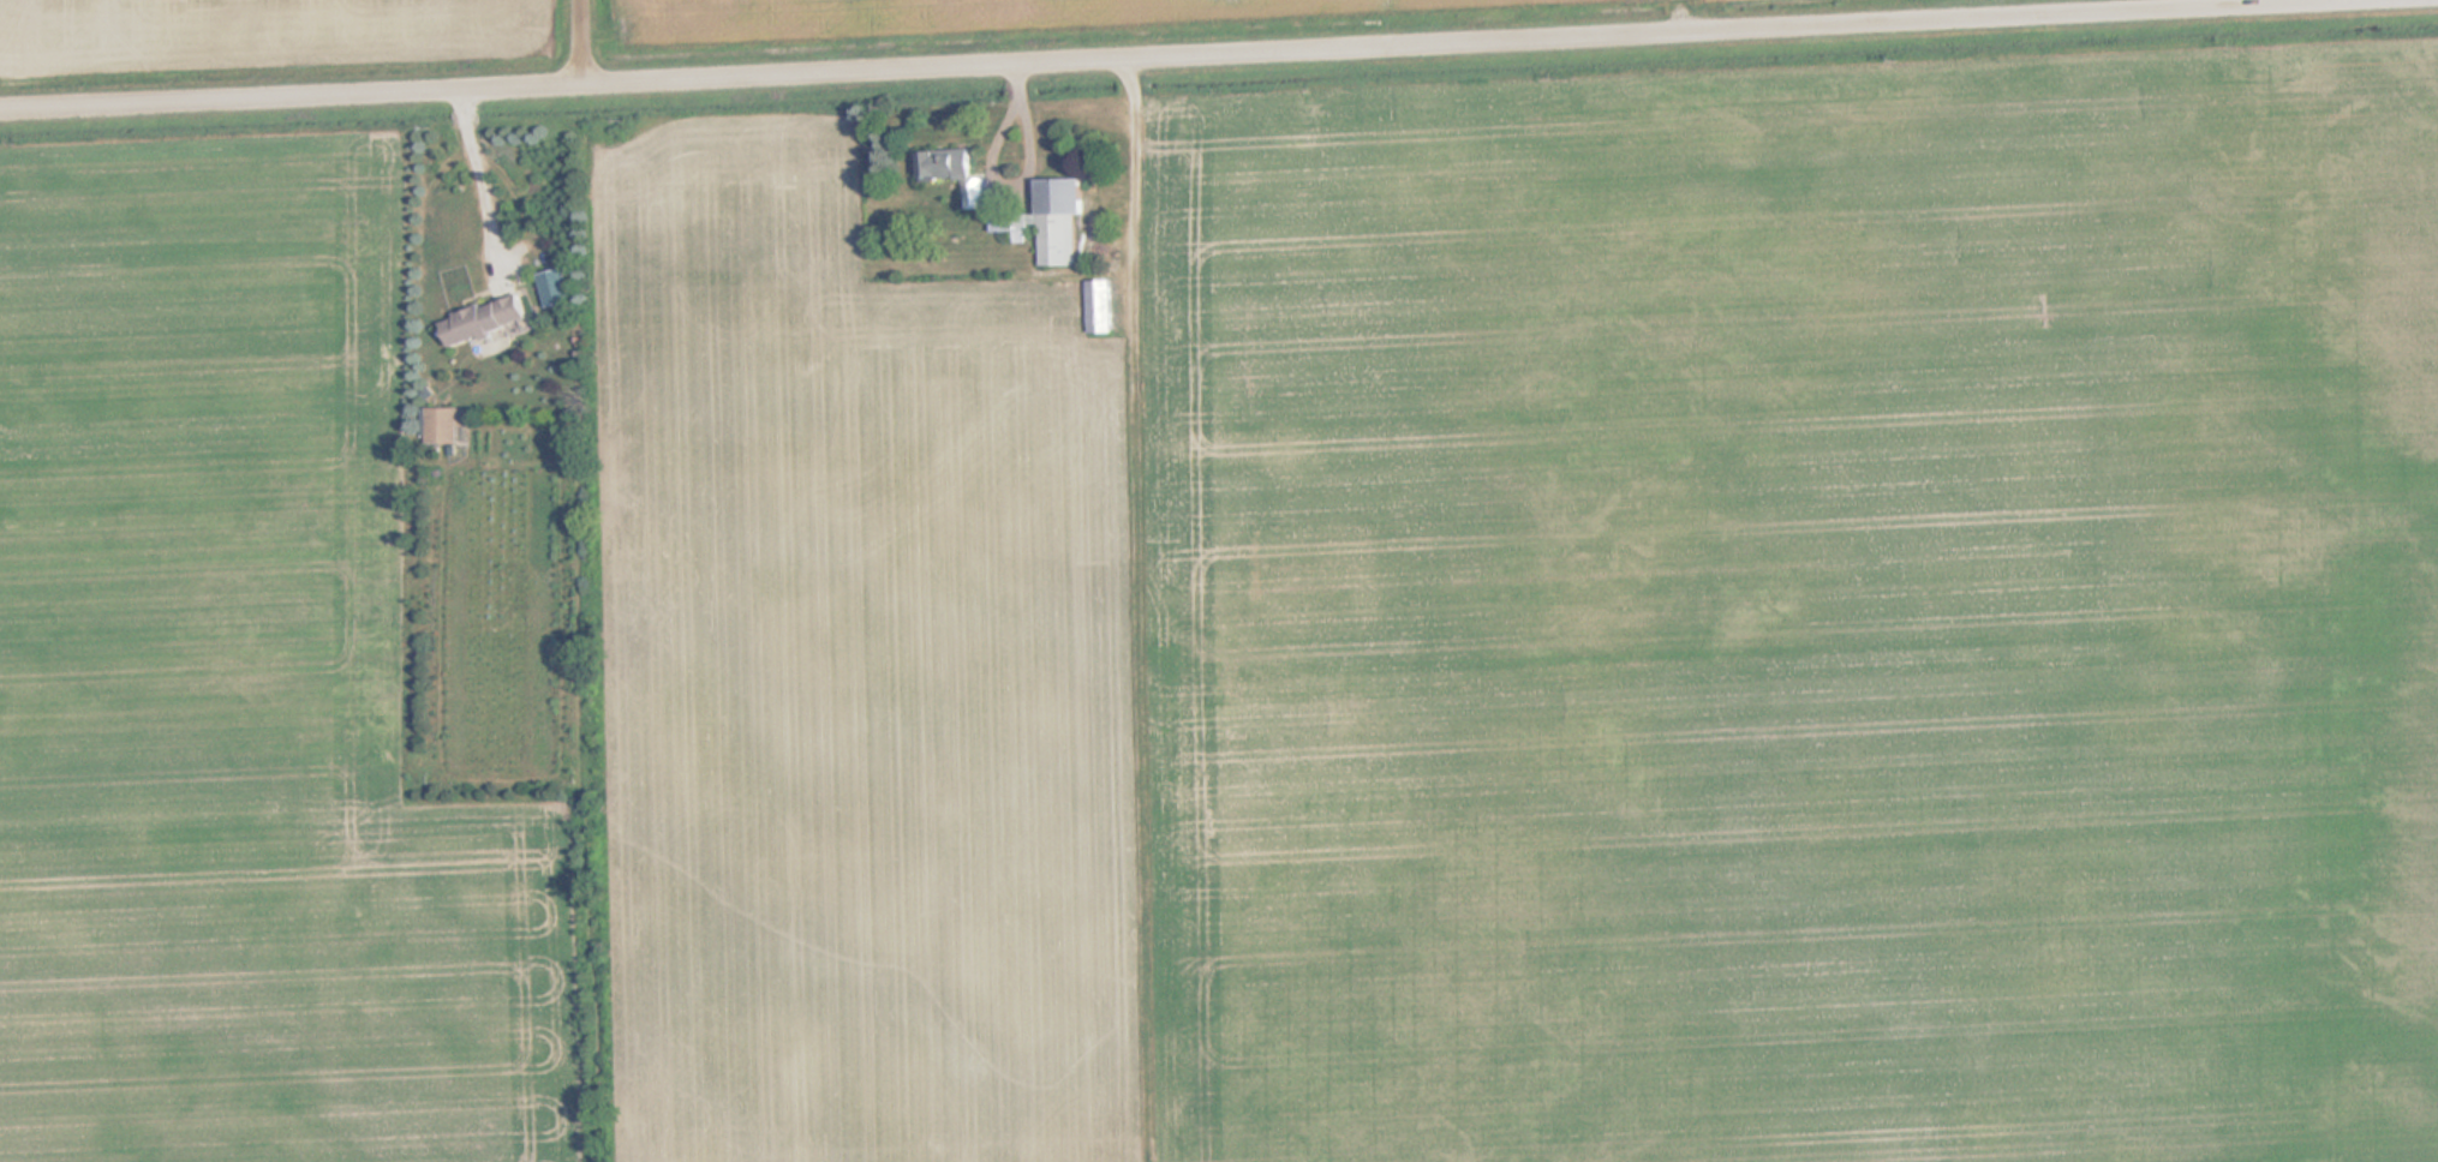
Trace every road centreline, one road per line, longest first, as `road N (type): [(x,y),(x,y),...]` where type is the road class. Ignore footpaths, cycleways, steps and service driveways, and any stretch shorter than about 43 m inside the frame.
road 1 (secondary): [(0,112),(2349,0)]

